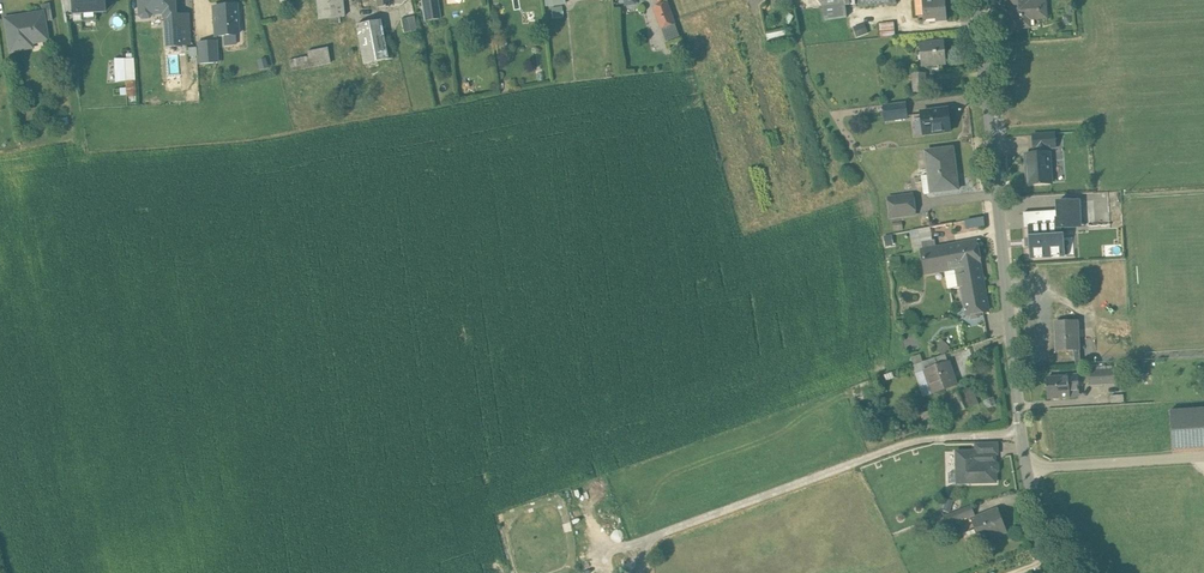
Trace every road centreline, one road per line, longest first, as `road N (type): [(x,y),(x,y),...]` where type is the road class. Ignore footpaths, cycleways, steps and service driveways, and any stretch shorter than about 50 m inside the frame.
road 1 (residential): [(977,0),(1026,475),(1067,572)]

